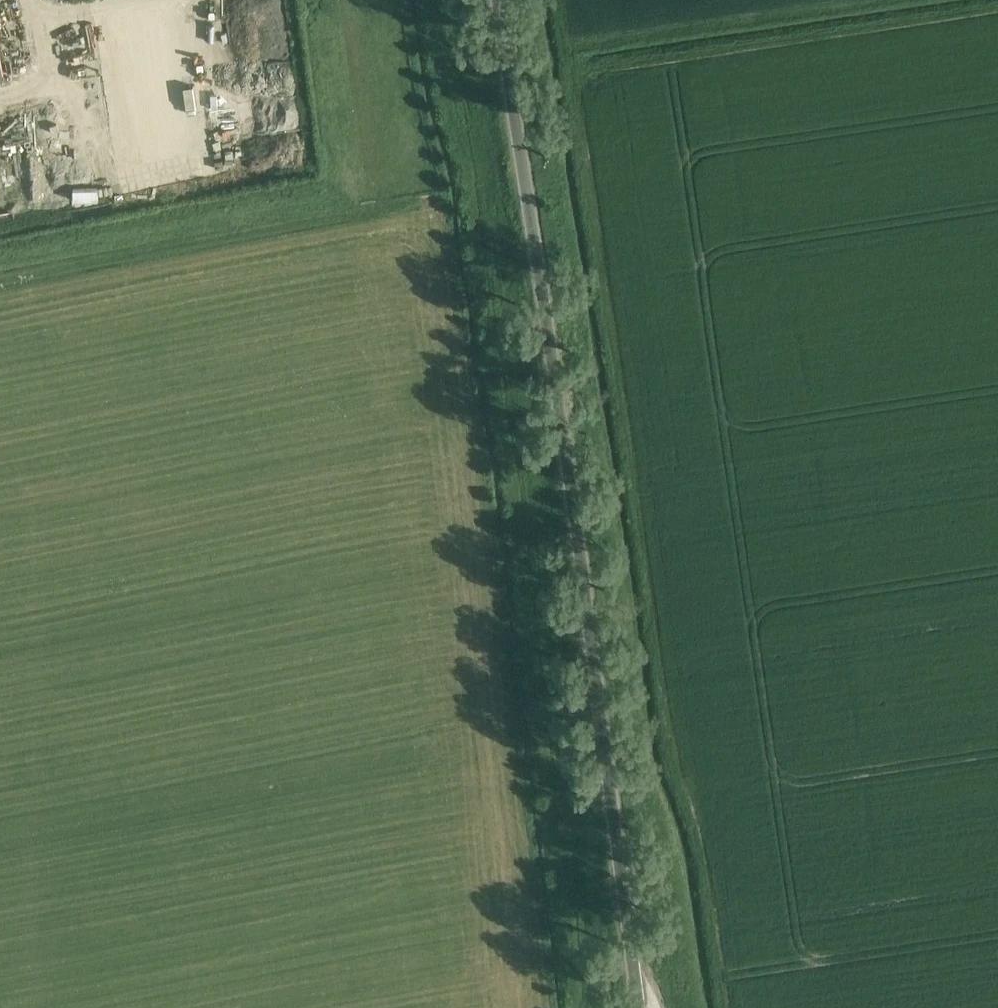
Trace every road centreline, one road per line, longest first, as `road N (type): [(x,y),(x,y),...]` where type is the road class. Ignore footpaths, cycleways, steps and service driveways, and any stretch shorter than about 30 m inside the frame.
road 1 (unclassified): [(641,1007),(498,0)]

